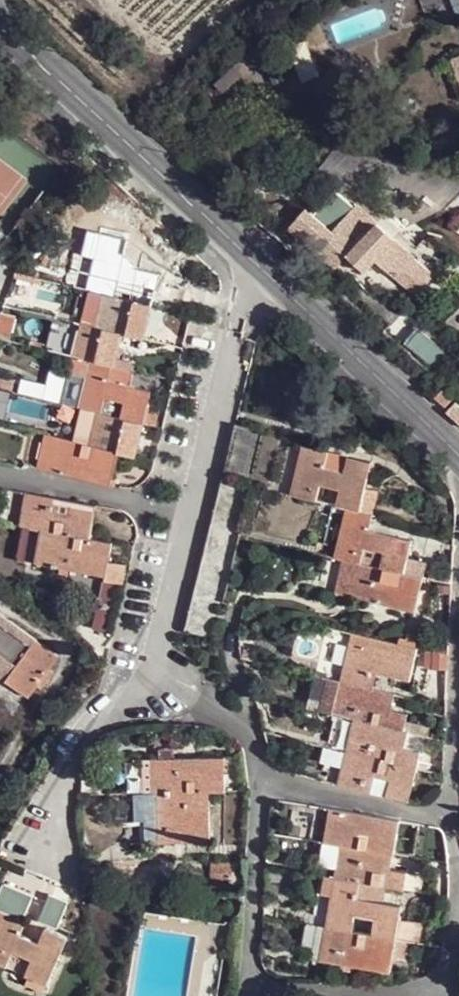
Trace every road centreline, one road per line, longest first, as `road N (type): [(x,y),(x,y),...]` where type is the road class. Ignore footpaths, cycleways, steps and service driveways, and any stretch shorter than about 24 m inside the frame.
road 1 (residential): [(150,674),(235,330),(269,274)]
road 2 (tertiary): [(269,274),(0,25)]
road 3 (tertiary): [(458,454),(269,274)]
road 4 (residential): [(43,867),(85,742),(150,674)]
road 5 (residential): [(263,783),(253,989)]
road 6 (residential): [(253,989),(449,993)]
road 7 (residential): [(455,817),(263,783)]
road 8 (residential): [(458,641),(455,817)]
road 9 (residential): [(263,783),(252,741),(233,720),(150,674)]

